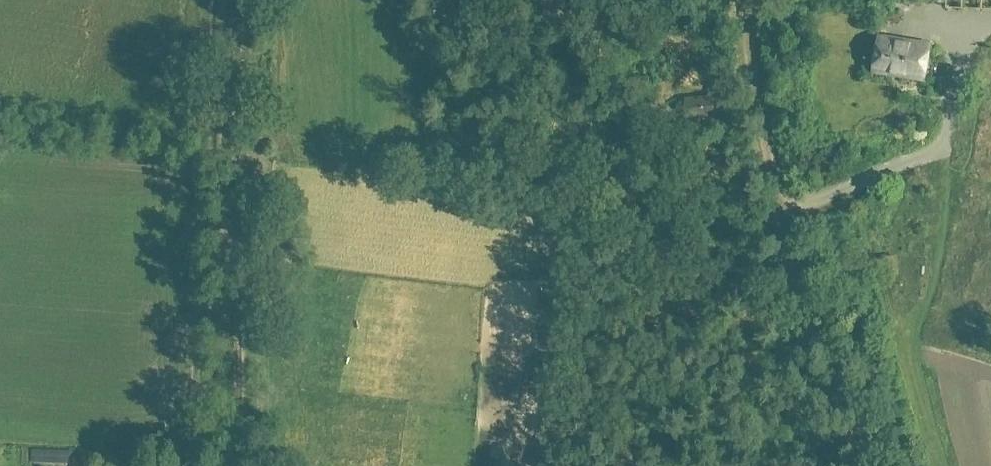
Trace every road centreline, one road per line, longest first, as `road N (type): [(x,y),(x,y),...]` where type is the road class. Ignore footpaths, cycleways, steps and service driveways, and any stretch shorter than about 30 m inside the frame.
road 1 (track): [(880,465),(786,195),(752,64),(746,0)]
road 2 (track): [(236,465),(240,0)]

